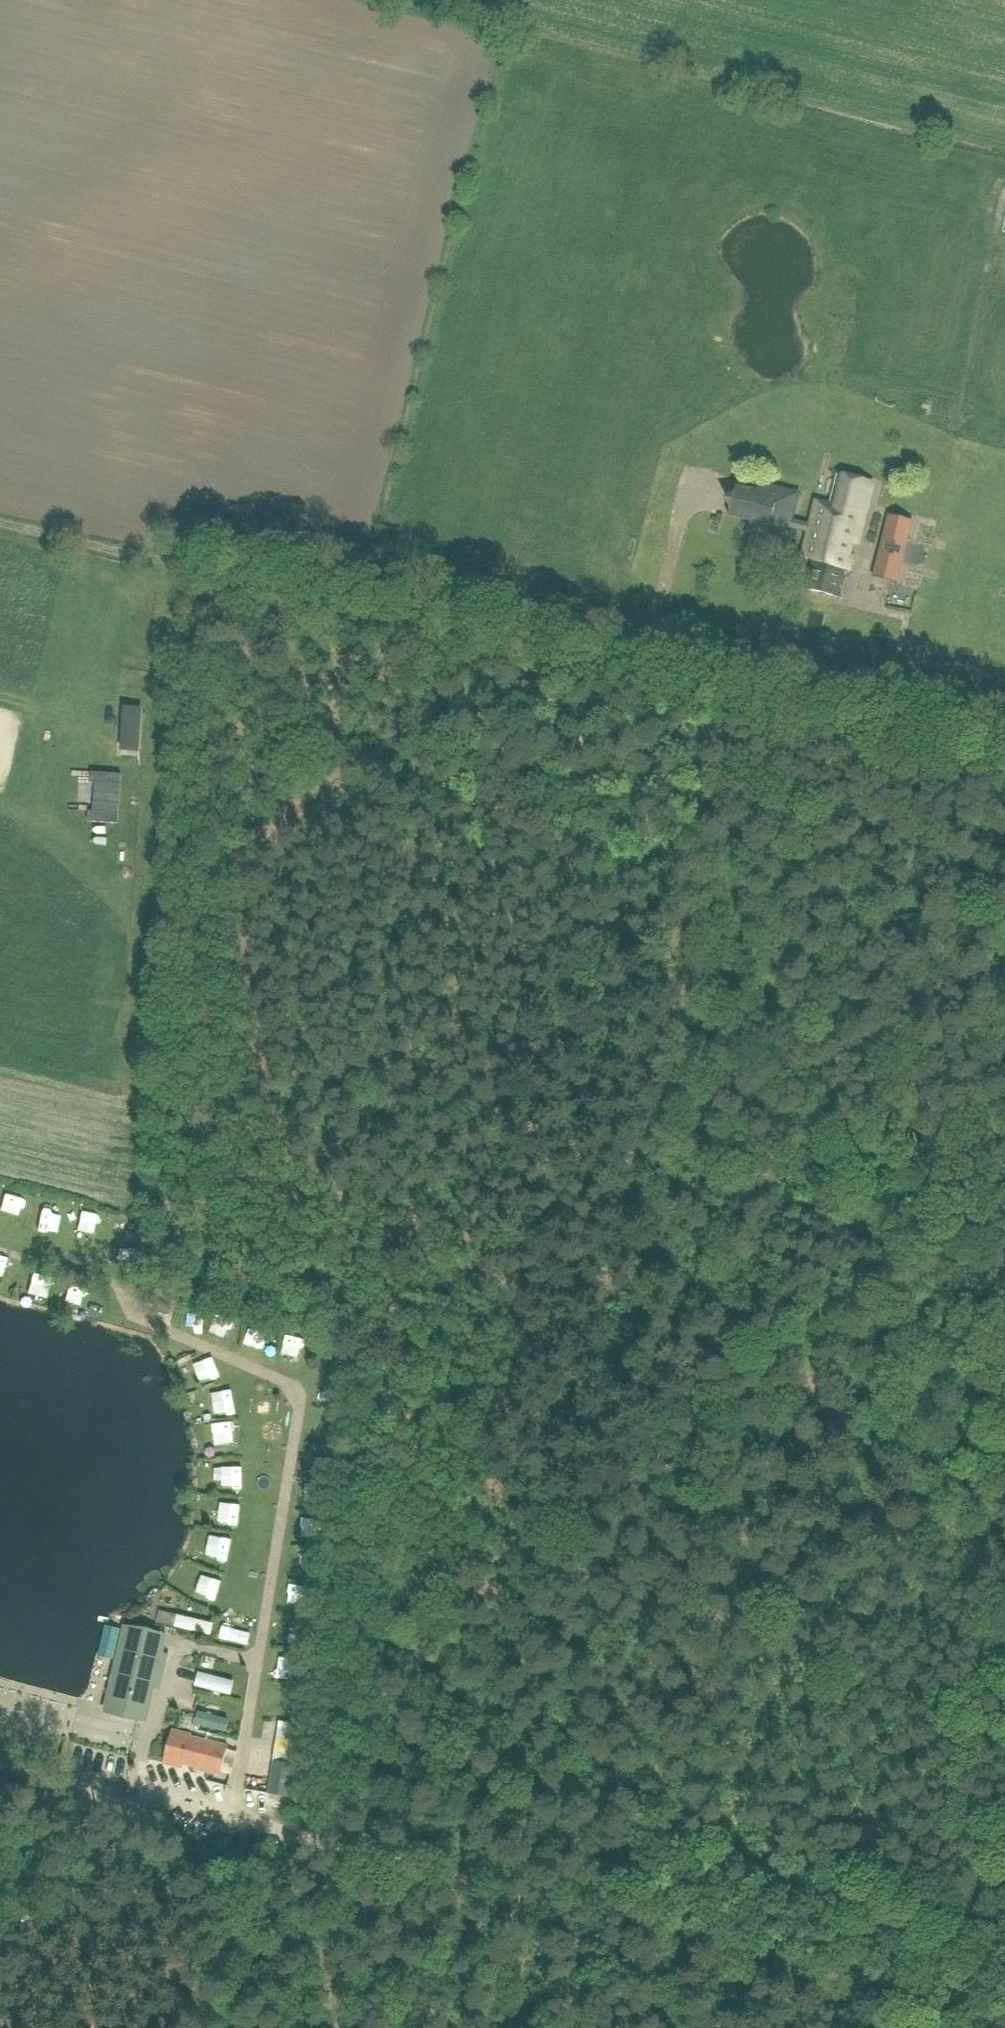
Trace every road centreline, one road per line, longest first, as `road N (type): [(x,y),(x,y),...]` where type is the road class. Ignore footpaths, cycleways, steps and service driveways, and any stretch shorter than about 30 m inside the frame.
road 1 (track): [(0,523),(714,682)]
road 2 (track): [(1004,2013),(338,1845)]
road 3 (track): [(714,682),(1004,760)]
road 4 (track): [(0,1939),(144,1799)]
road 5 (track): [(338,1845),(144,1799)]
road 6 (track): [(144,1799),(0,1765)]

